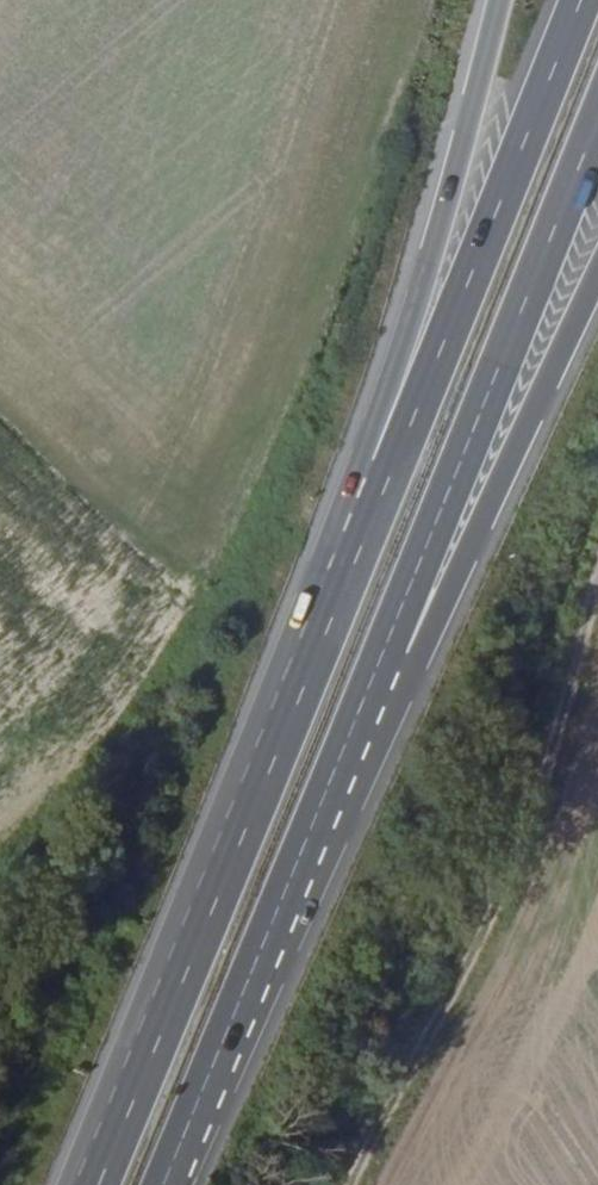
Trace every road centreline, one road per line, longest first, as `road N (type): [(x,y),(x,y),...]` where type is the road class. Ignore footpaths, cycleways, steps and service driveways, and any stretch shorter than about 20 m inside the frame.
road 1 (trunk): [(252,972),(439,536),(597,126)]
road 2 (trunk): [(252,972),(273,961),(423,661),(597,275)]
road 3 (trunk): [(379,502),(99,1184)]
road 4 (track): [(597,583),(500,895),(347,1184)]
road 5 (trunk): [(579,0),(379,502)]
road 6 (trunk): [(501,0),(404,342),(361,454),(379,502)]
road 7 (trunk): [(167,1184),(252,972)]

